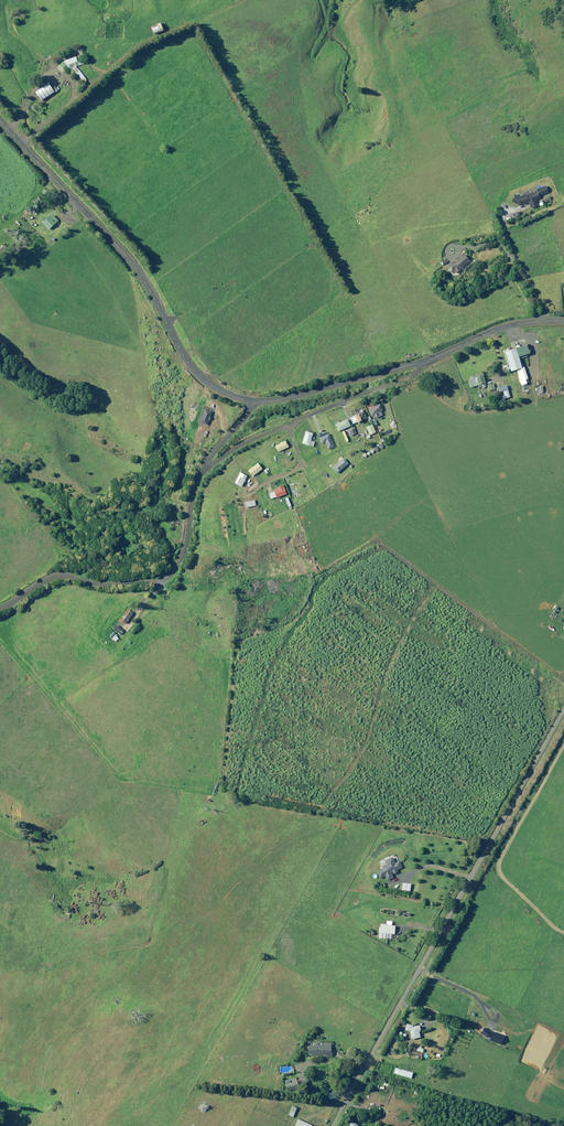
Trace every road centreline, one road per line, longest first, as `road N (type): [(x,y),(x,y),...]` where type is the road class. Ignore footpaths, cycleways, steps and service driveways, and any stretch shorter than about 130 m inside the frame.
road 1 (unclassified): [(563,710),(330,1125)]
road 2 (unclassified): [(251,401),(193,369),(129,259),(0,120)]
road 3 (unclassified): [(205,466),(184,550),(167,578),(102,585),(55,576),(0,608)]
road 4 (unclassified): [(205,466),(417,373),(421,362)]
road 5 (unclassified): [(421,362),(251,401)]
road 6 (unclassified): [(563,321),(511,325),(421,362)]

